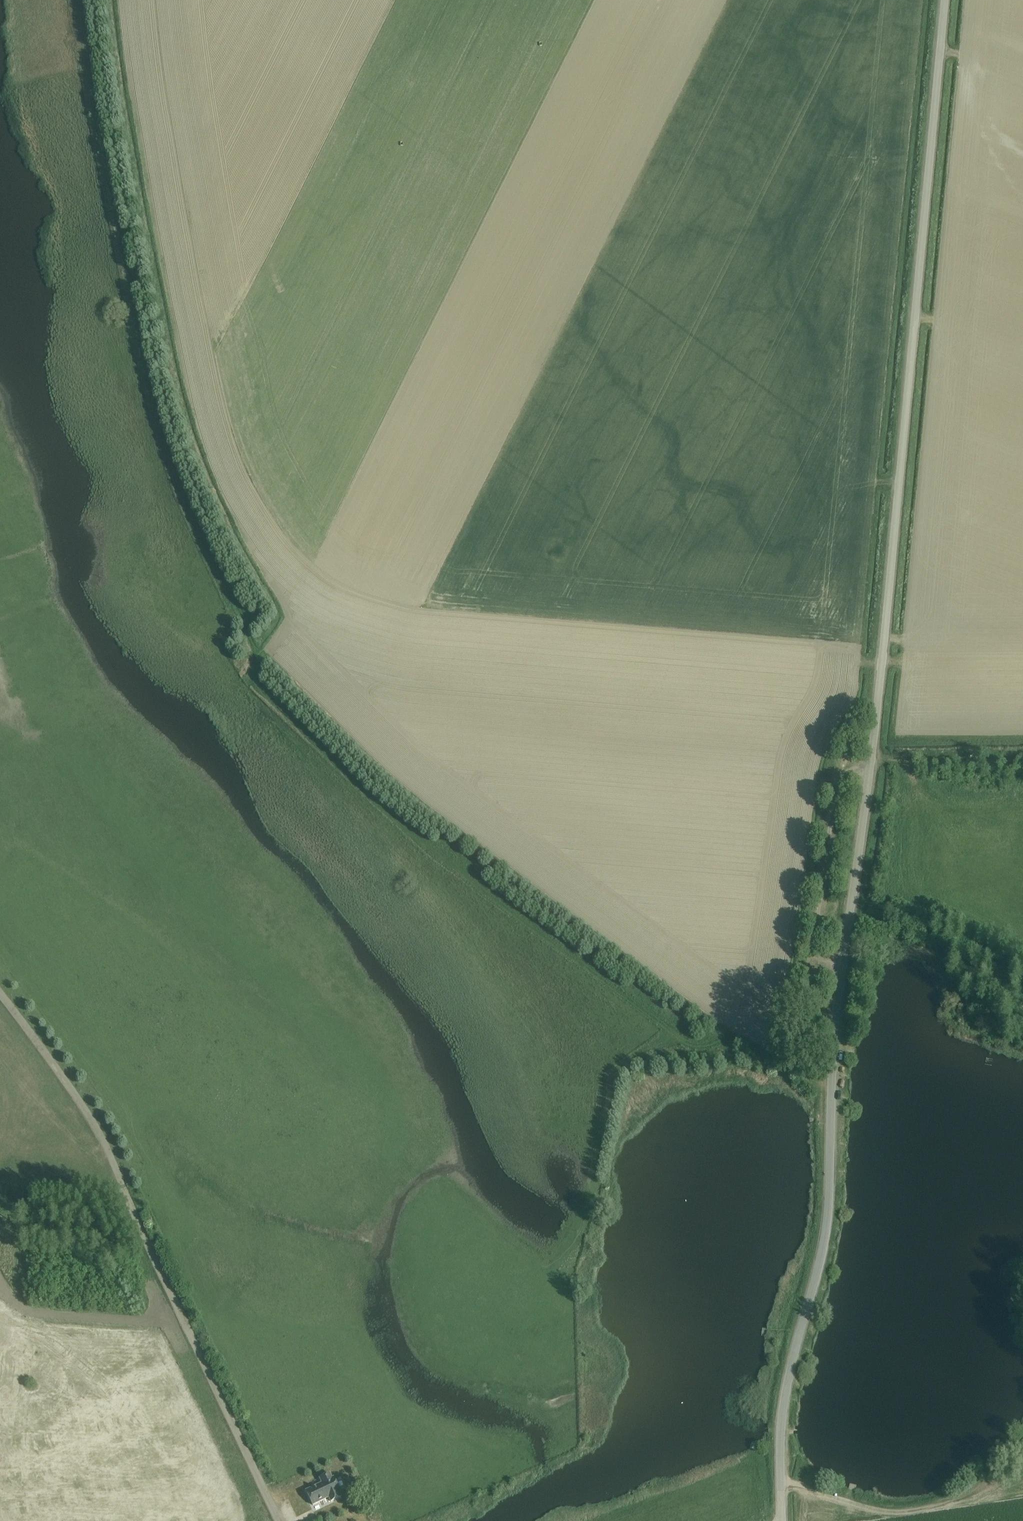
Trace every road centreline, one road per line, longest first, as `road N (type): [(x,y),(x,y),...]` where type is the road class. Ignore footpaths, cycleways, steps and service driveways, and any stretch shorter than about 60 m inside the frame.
road 1 (unclassified): [(781,1520),(783,1410),(829,1207),(835,1035),(873,755),(946,0)]
road 2 (unclassified): [(0,993),(105,1142),(281,1520)]
road 3 (track): [(873,755),(1022,749)]

